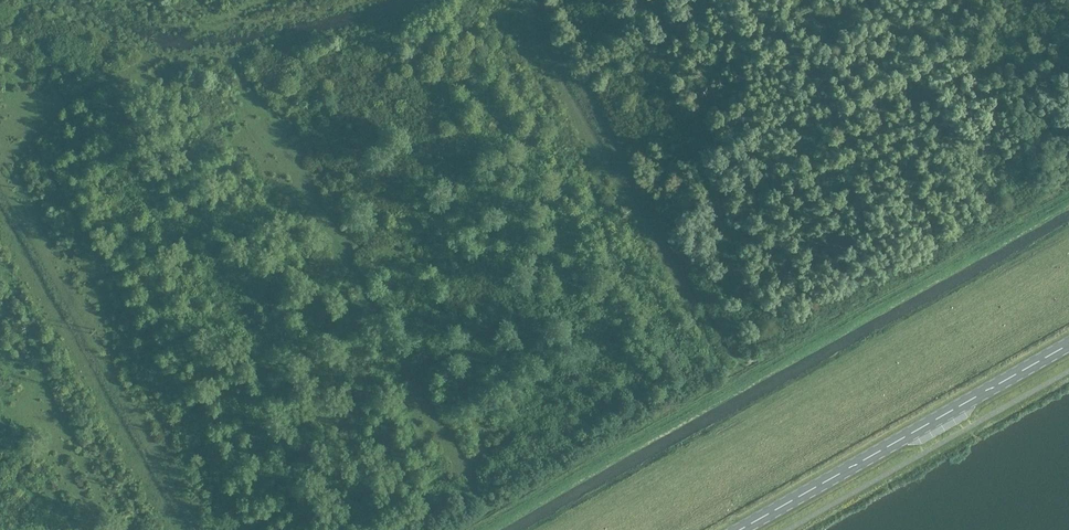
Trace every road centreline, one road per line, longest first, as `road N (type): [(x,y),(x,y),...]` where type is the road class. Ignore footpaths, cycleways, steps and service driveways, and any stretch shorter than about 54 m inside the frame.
road 1 (primary): [(754,529),(1068,349)]

